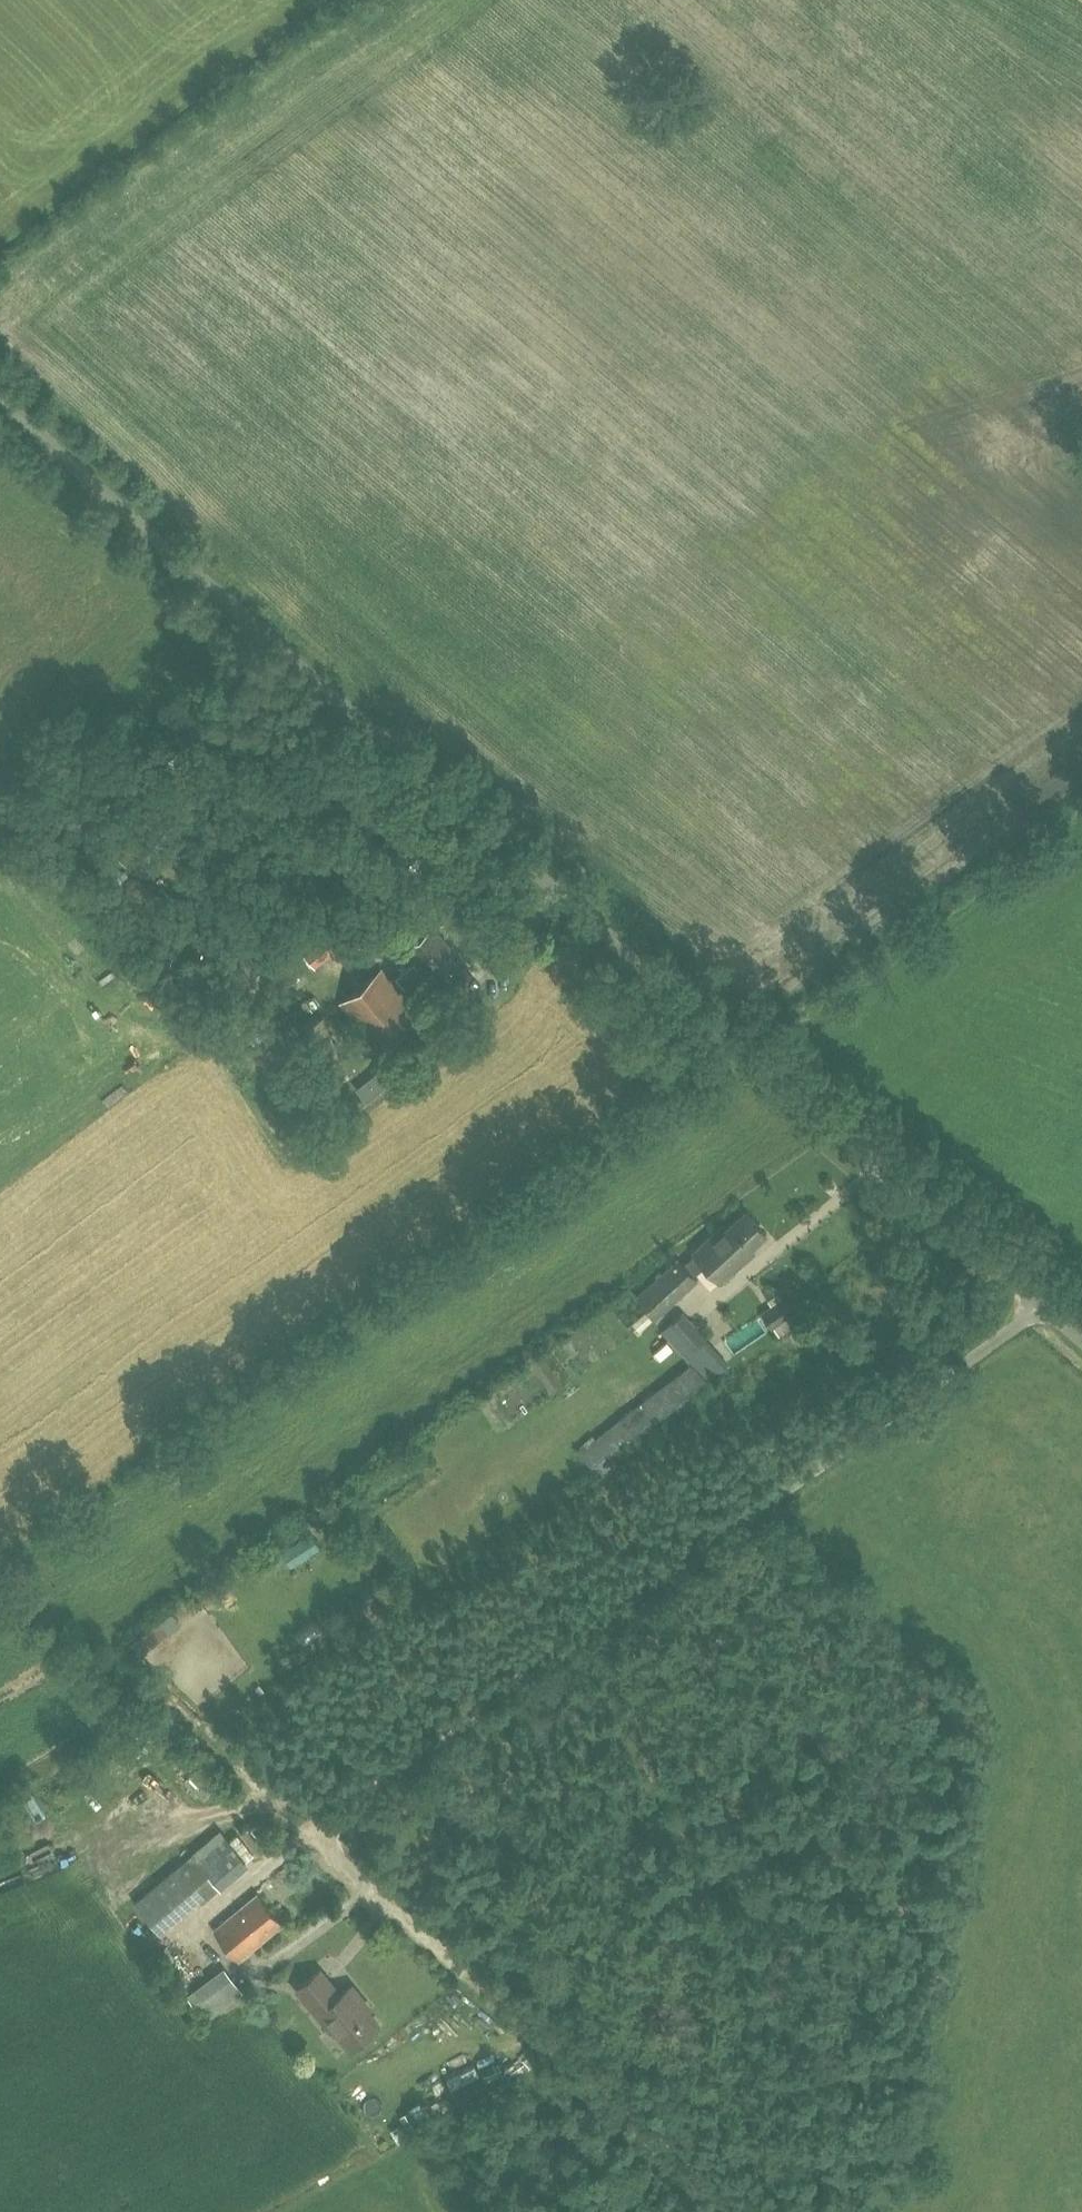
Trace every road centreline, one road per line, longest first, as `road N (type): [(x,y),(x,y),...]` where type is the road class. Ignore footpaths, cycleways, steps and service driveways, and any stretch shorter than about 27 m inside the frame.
road 1 (unclassified): [(1081,1342),(0,400)]

